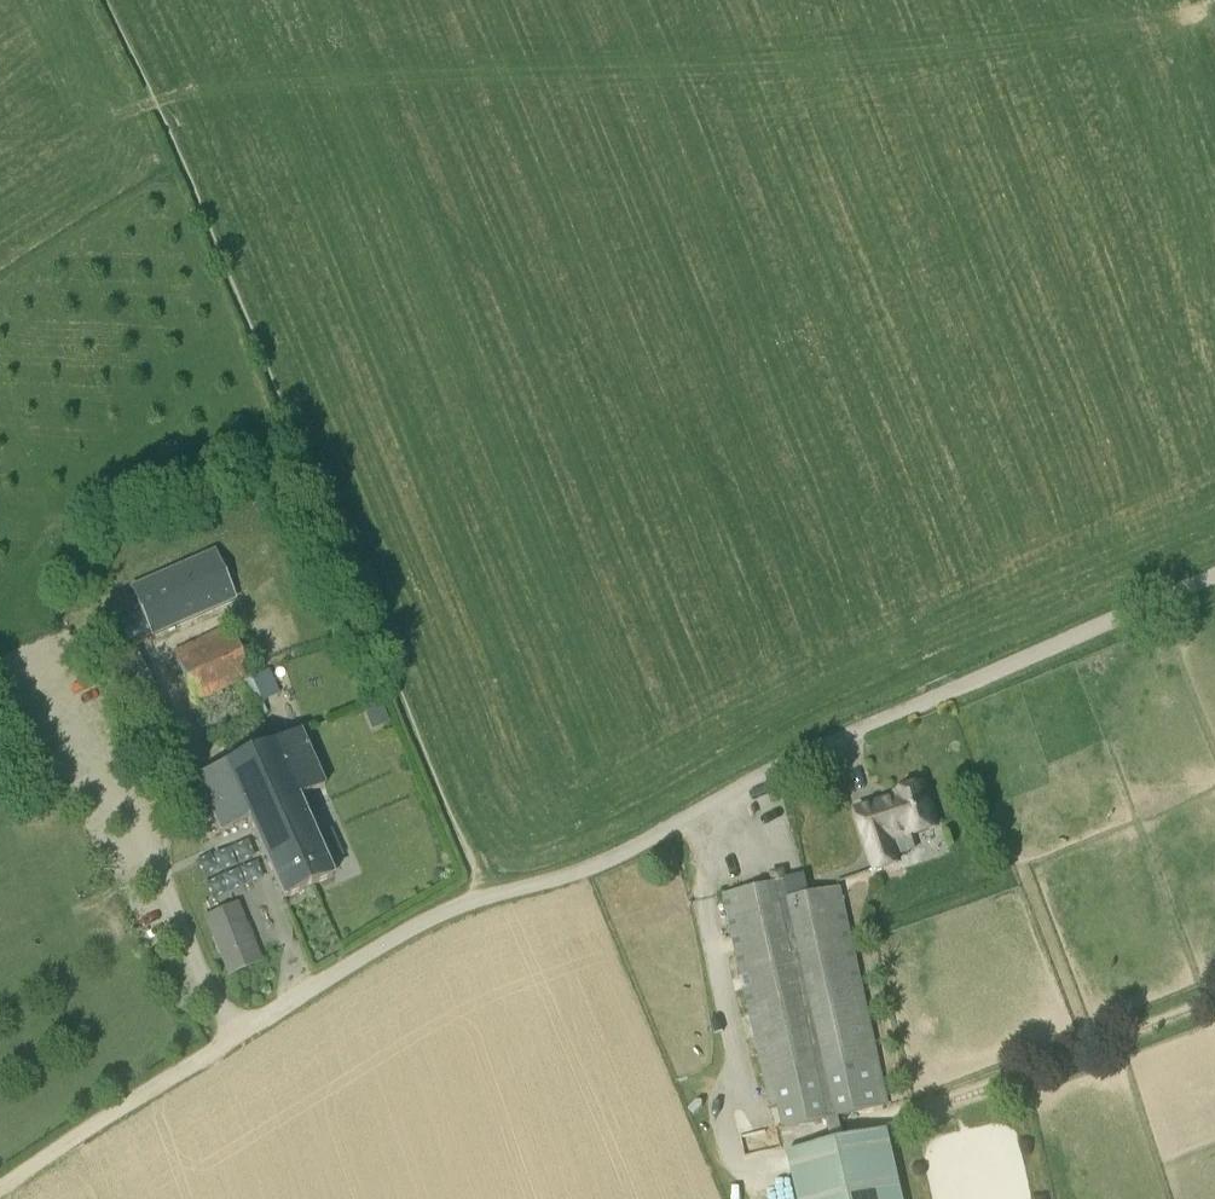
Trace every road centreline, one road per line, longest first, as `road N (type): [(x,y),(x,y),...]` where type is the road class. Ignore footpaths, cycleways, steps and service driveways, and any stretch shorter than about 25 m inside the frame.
road 1 (unclassified): [(275,1009),(451,907),(623,853),(826,744),(1214,576)]
road 2 (track): [(482,896),(296,426),(105,0)]
road 3 (track): [(0,1184),(275,1009)]

